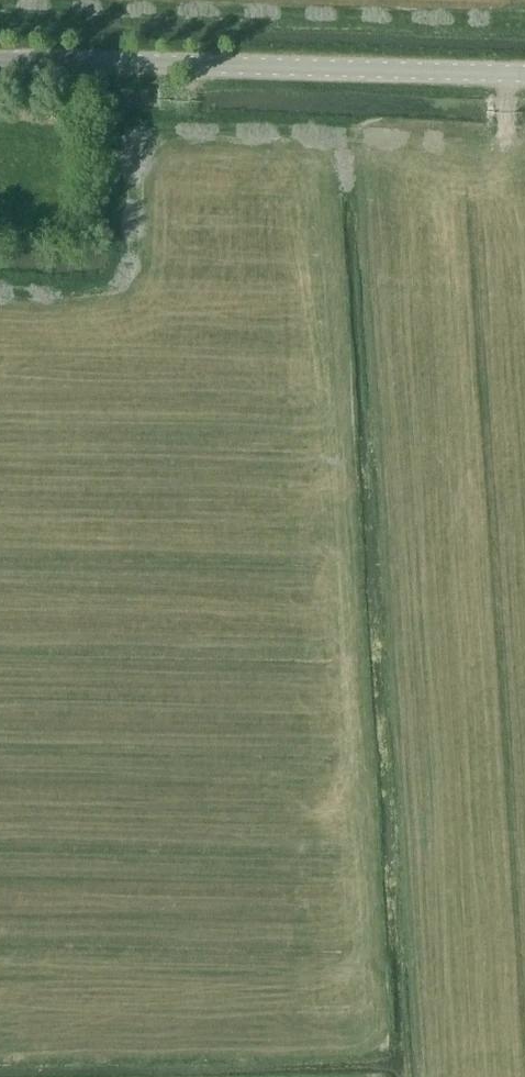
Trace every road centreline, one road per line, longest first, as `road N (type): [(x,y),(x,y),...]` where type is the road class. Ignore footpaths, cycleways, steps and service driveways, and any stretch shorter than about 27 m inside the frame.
road 1 (tertiary): [(524,74),(0,57)]

